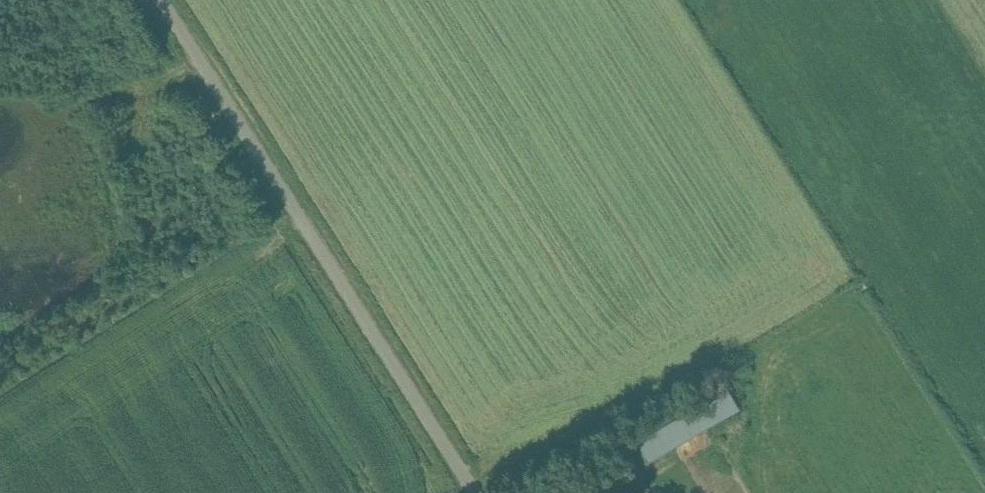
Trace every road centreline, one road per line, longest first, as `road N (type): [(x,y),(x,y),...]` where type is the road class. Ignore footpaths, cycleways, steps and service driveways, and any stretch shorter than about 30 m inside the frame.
road 1 (unclassified): [(476,492),(162,0)]

